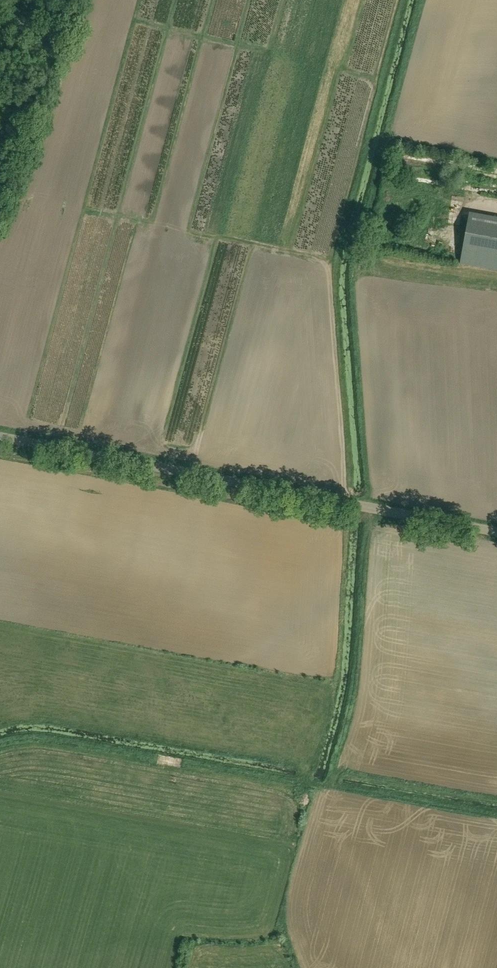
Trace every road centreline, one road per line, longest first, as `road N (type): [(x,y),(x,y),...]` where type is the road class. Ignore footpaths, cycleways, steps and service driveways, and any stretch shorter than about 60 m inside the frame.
road 1 (tertiary): [(496,532),(0,437)]

